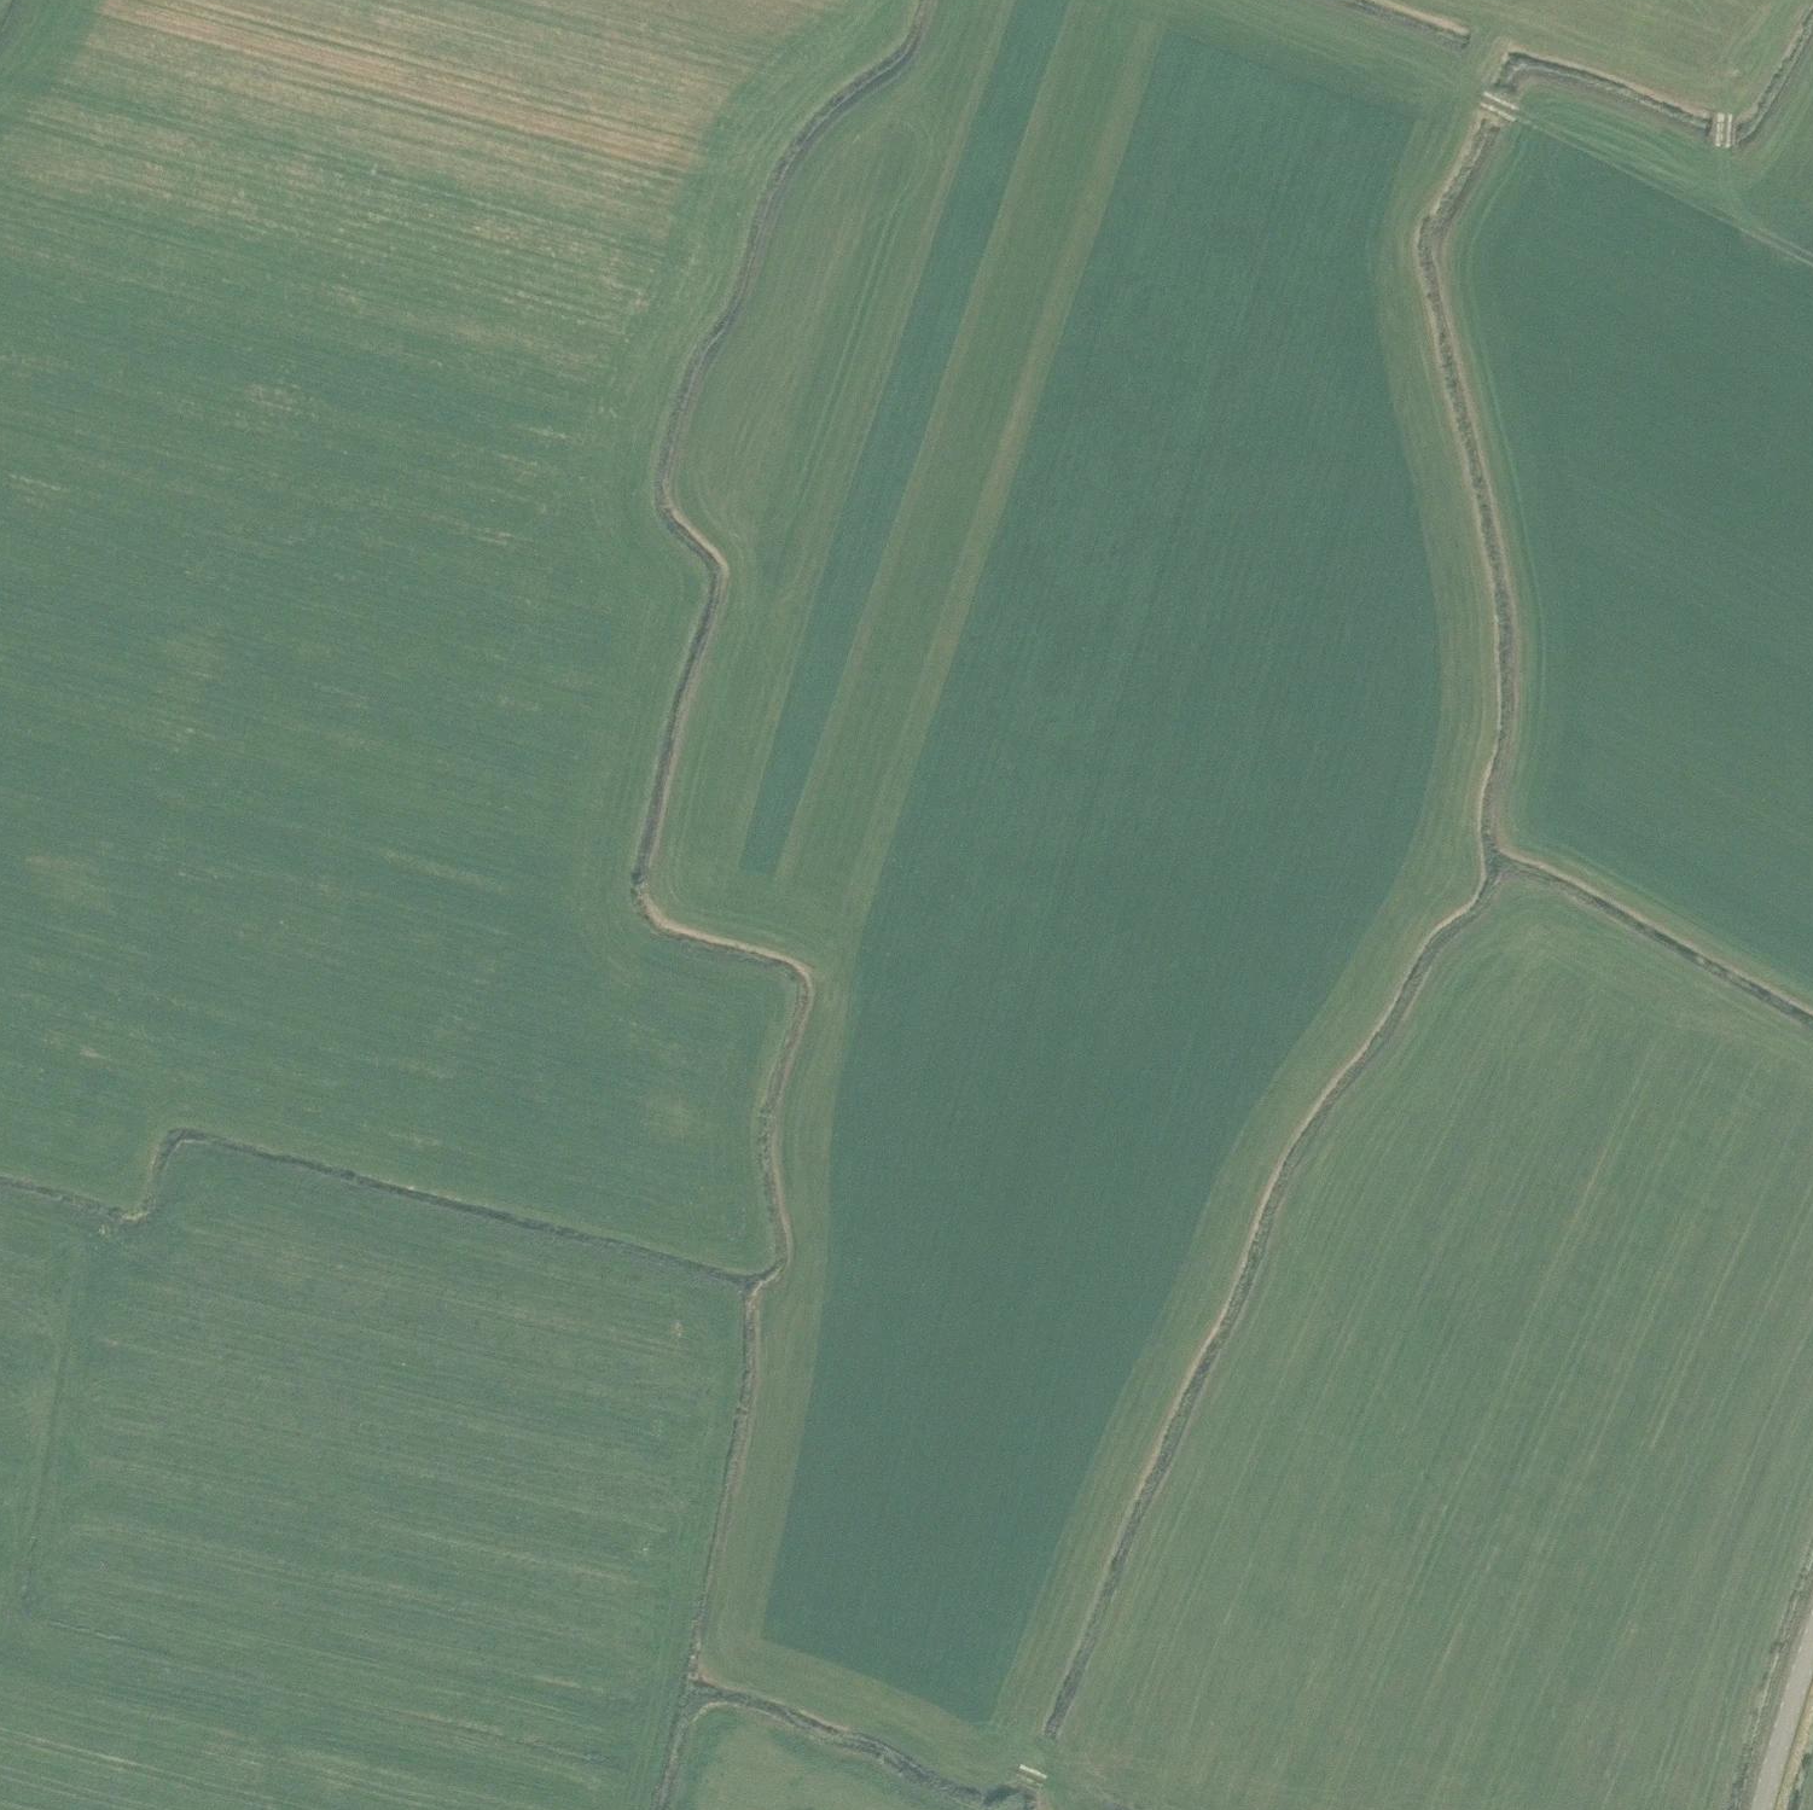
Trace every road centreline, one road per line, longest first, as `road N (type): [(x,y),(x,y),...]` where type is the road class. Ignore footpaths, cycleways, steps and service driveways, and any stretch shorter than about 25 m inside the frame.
road 1 (tertiary): [(1764,1809),(1812,1645)]

